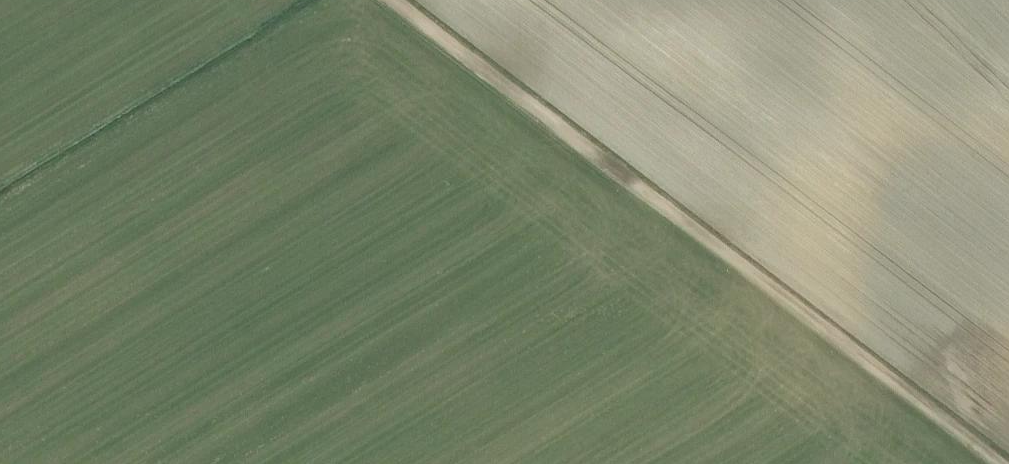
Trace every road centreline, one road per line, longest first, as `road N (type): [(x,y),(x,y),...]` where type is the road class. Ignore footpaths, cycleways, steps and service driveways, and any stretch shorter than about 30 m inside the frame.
road 1 (track): [(997,463),(391,0)]

